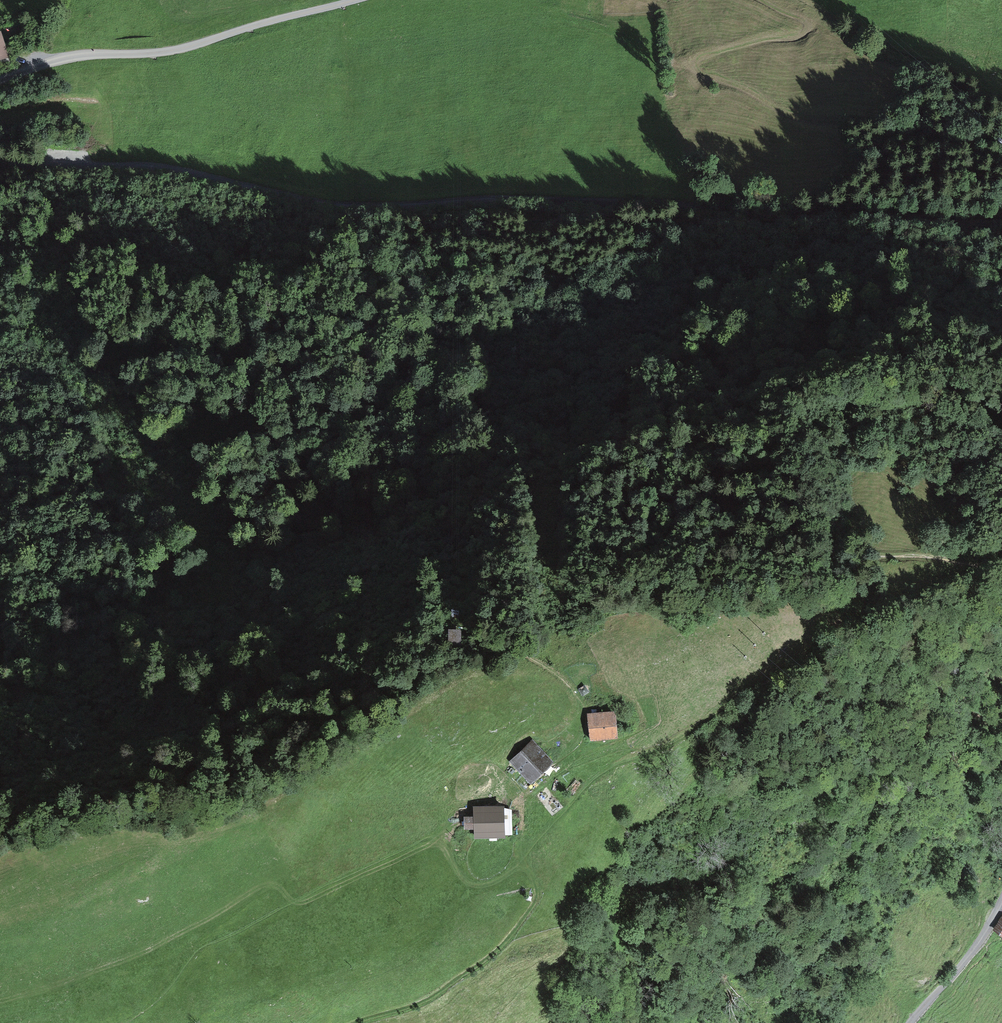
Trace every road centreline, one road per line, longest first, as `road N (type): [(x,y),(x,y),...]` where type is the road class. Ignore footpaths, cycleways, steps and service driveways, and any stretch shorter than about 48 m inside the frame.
road 1 (unclassified): [(1001,221),(863,214),(784,223),(676,204),(543,201),(341,207),(171,169),(0,166)]
road 2 (track): [(1001,561),(988,567),(853,554),(853,564),(880,582),(884,610),(665,746),(619,761),(530,851),(536,903),(508,941),(433,999),(359,1022)]
road 3 (track): [(123,1022),(150,1006),(198,949),(408,848),(436,837),(475,884),(494,881),(530,851)]
road 4 (unclassified): [(0,80),(70,55),(158,52),(349,0)]
road 5 (track): [(1001,411),(858,388),(842,399),(964,497),(1001,508)]
road 6 (unclassified): [(910,1022),(1001,902)]

